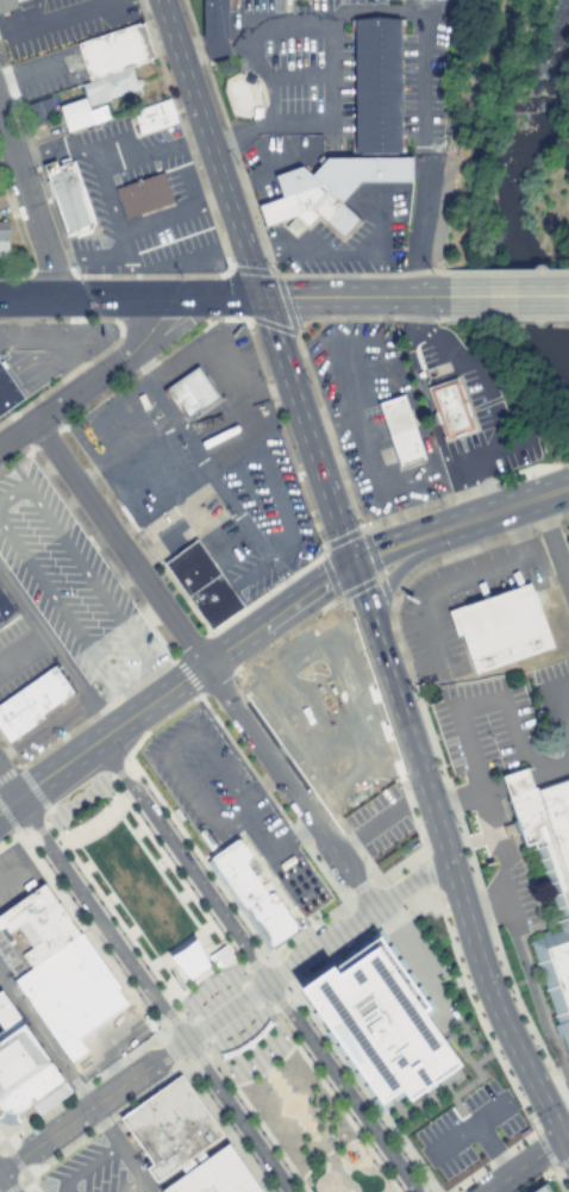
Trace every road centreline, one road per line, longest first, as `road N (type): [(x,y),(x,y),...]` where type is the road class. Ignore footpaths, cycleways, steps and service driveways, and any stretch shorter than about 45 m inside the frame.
road 1 (residential): [(413,1191),(94,743)]
road 2 (primary): [(568,1156),(479,965),(376,644)]
road 3 (residential): [(0,1171),(448,863)]
road 4 (secondary): [(0,810),(331,576),(451,528)]
road 5 (residential): [(15,799),(292,1191)]
road 6 (secondary): [(0,300),(449,295)]
road 7 (primary): [(376,644),(261,298)]
road 8 (primary): [(261,298),(160,0)]
road 9 (residential): [(204,666),(31,423)]
road 10 (residential): [(374,909),(204,666)]
road 11 (residential): [(0,444),(126,355),(165,299)]
road 12 (residential): [(58,300),(0,130)]
road 13 (primary): [(376,644),(388,581),(451,528)]
road 14 (secondary): [(451,528),(568,487)]
road 15 (secondary): [(449,295),(568,295)]

